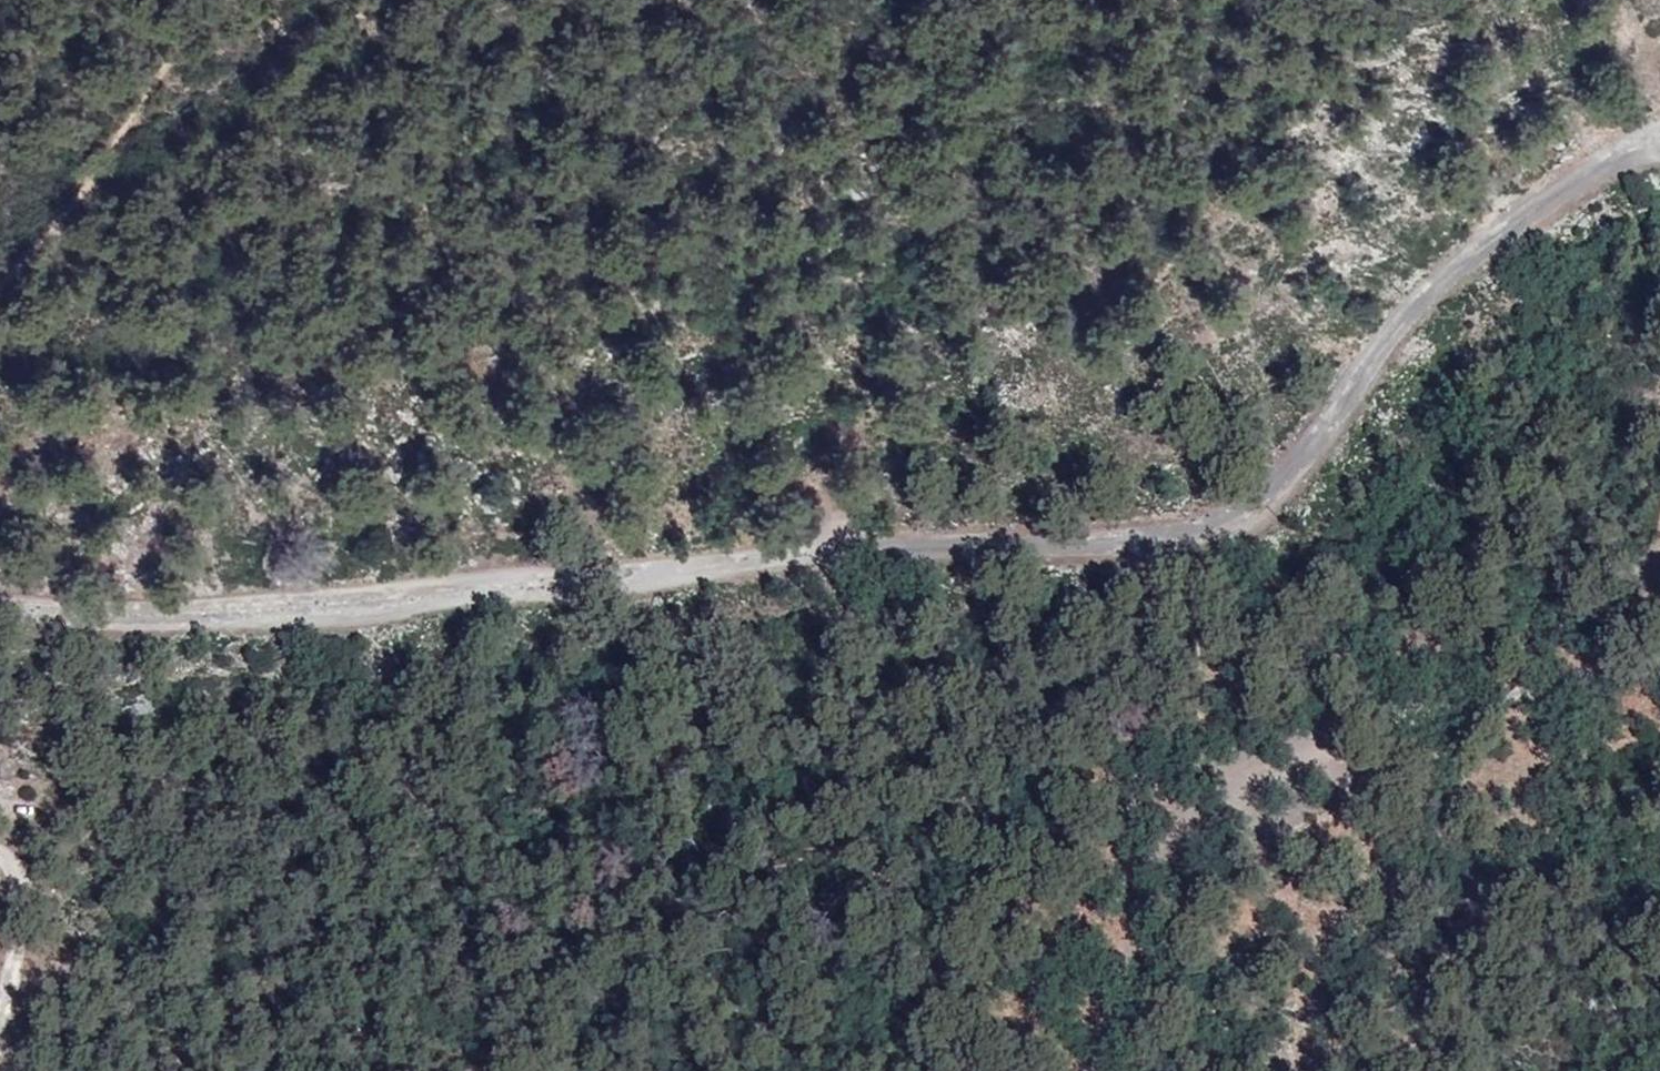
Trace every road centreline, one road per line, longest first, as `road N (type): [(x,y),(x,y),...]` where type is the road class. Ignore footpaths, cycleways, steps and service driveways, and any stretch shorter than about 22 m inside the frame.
road 1 (unclassified): [(0,617),(486,586),(946,538),(1199,528),(1310,453),(1371,368),(1544,203),(1631,153),(1659,155)]
road 2 (track): [(1659,662),(1488,706),(1352,756),(1279,804),(1172,904),(1135,1008),(1129,1070)]

